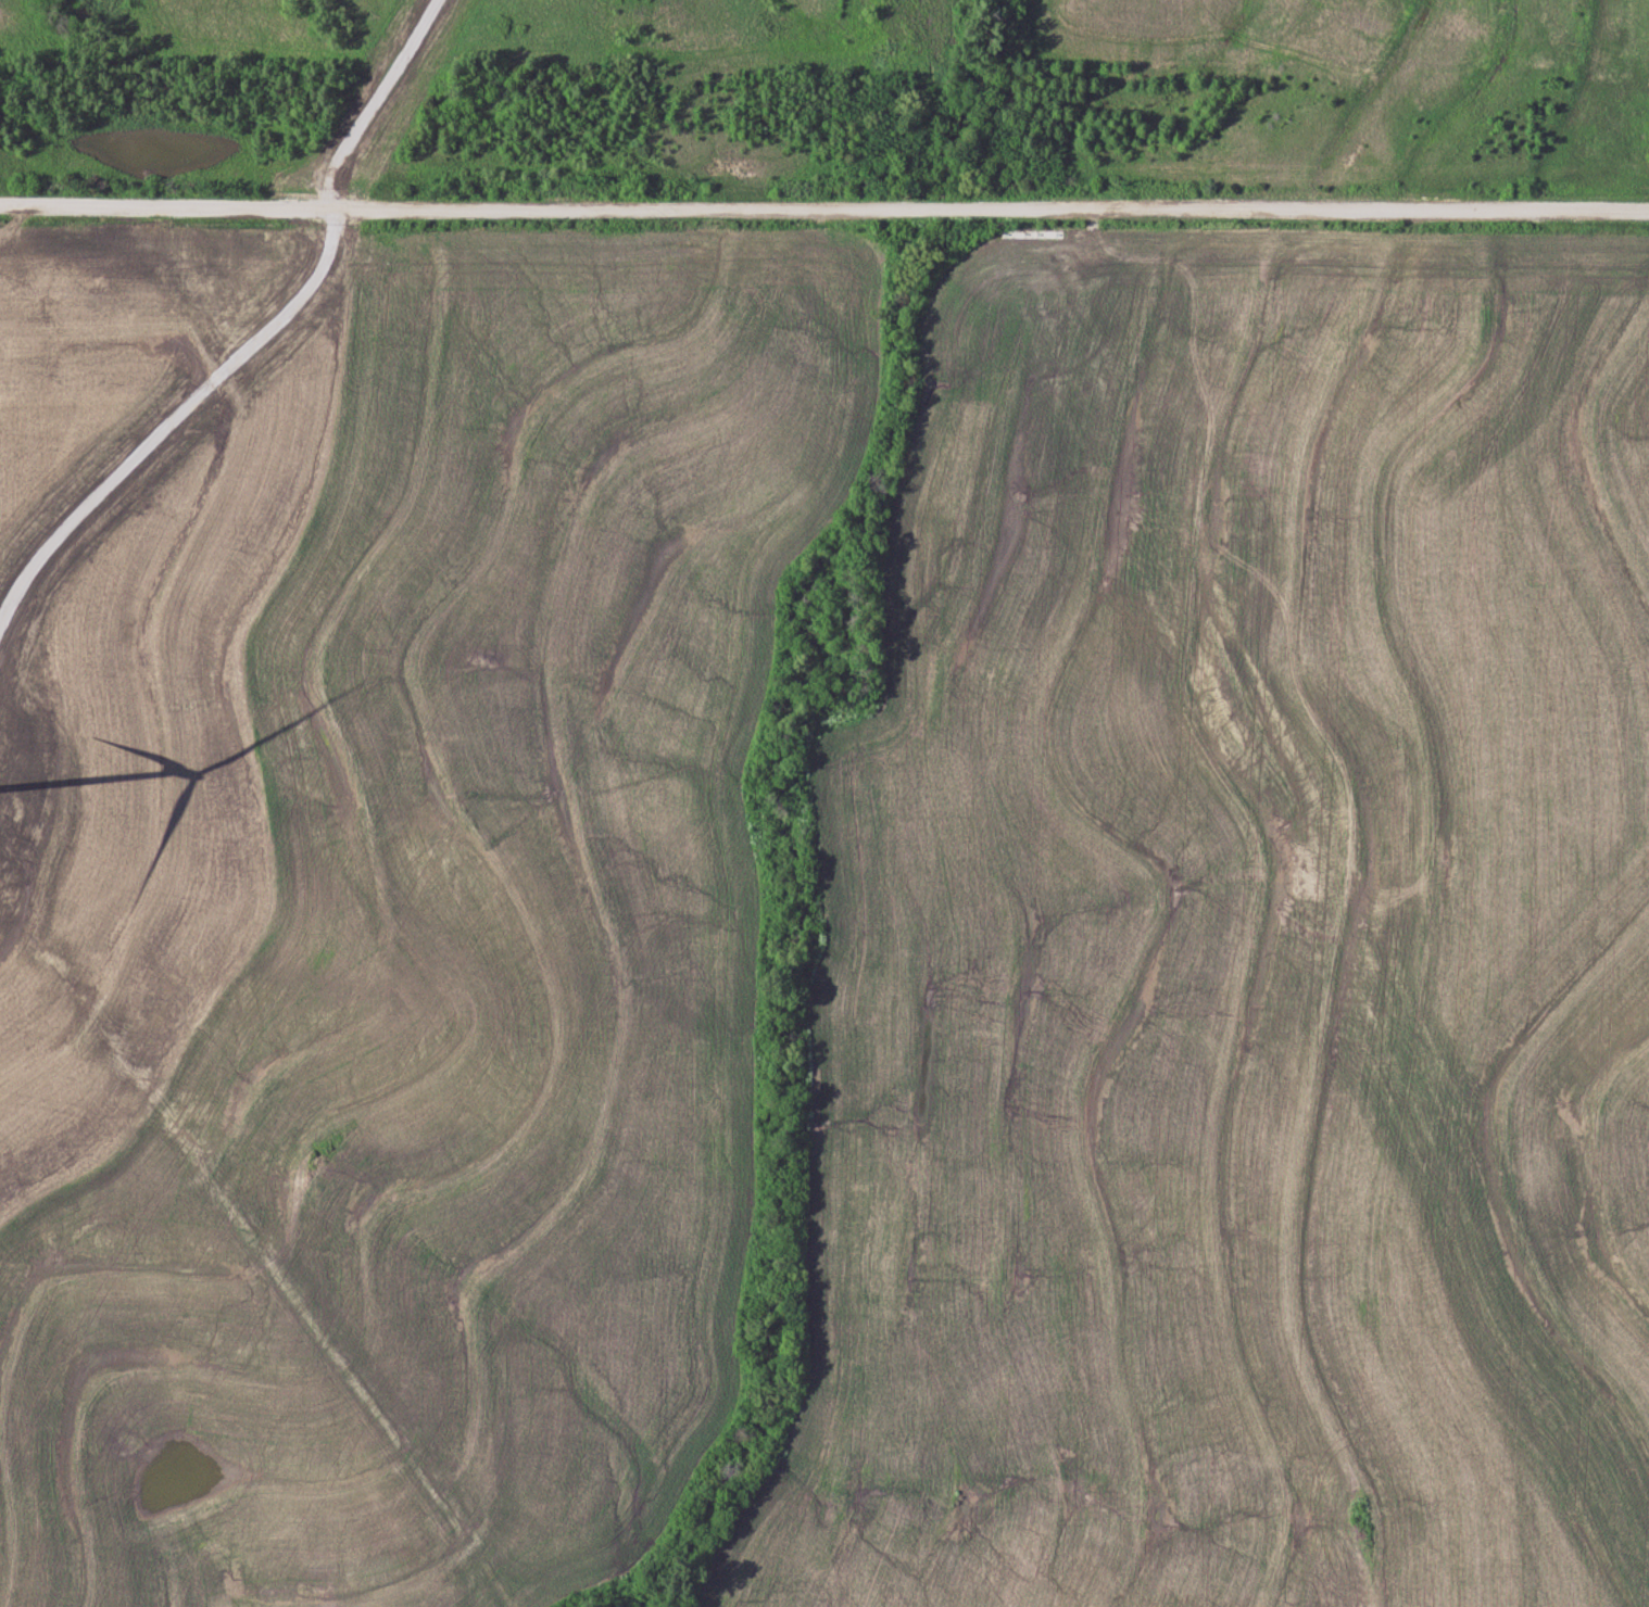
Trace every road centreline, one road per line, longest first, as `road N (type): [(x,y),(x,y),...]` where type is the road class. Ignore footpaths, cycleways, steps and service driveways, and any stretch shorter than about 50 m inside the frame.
road 1 (residential): [(1648,212),(0,197)]

